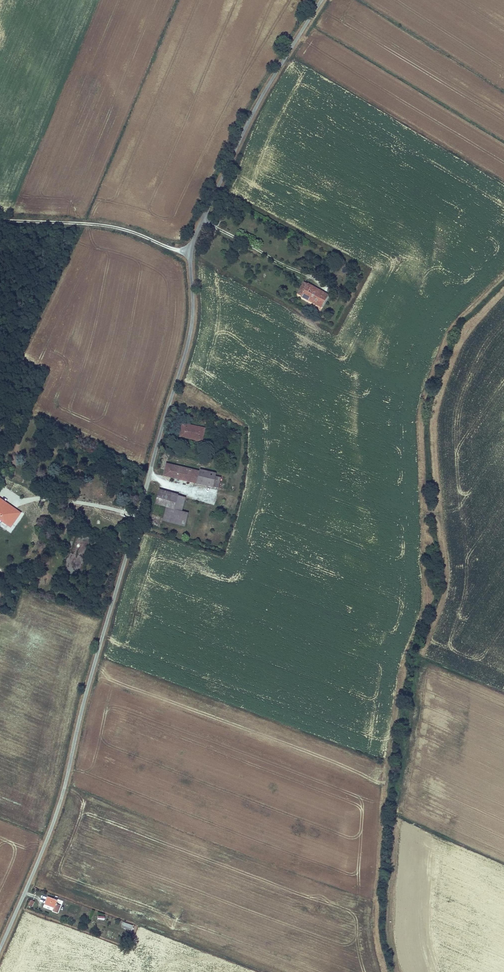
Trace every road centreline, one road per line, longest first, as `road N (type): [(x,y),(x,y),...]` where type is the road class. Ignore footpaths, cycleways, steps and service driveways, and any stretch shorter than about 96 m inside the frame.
road 1 (unclassified): [(0,949),(62,795),(185,352),(190,254)]
road 2 (unclassified): [(190,254),(250,119),(322,0)]
road 3 (unclassified): [(0,220),(105,225),(190,254)]

